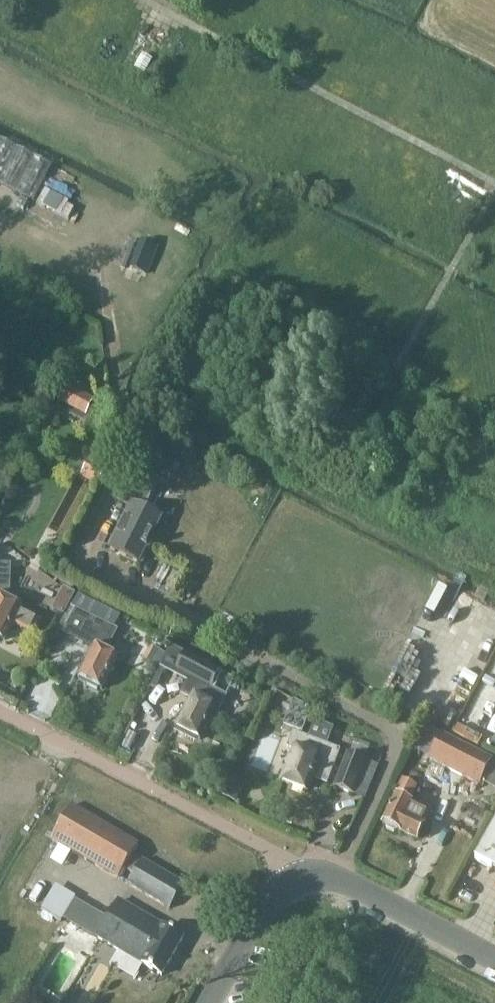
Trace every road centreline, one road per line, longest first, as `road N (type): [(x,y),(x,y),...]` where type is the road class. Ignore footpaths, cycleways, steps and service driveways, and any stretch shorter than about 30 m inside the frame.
road 1 (track): [(147,0),(494,183)]
road 2 (residential): [(0,712),(268,851),(299,876)]
road 3 (unclassified): [(494,960),(323,871),(299,876)]
road 4 (unclassified): [(212,1002),(260,912),(299,876)]

